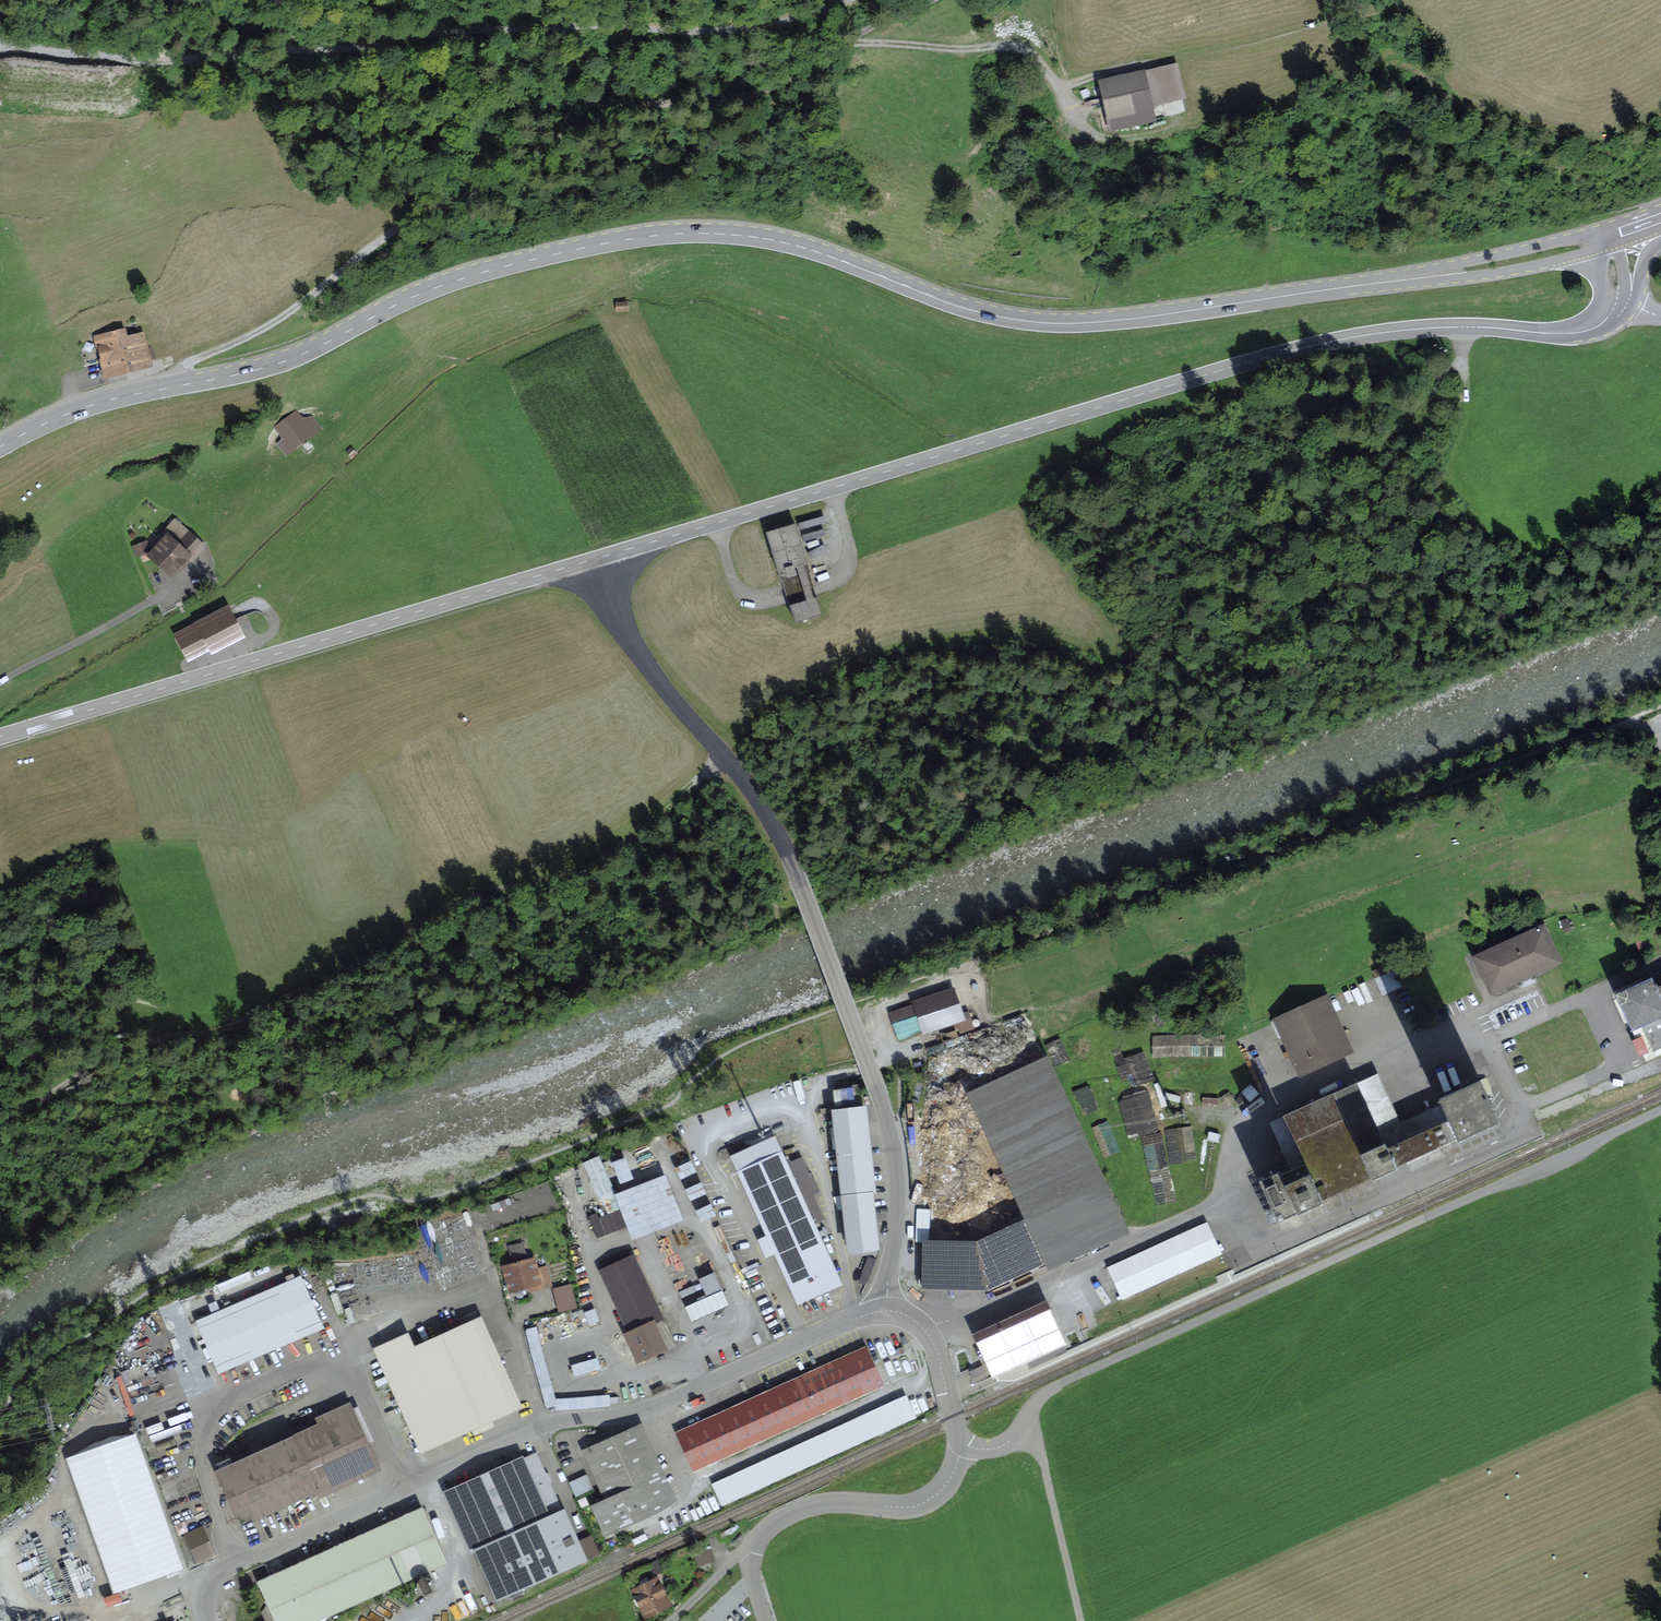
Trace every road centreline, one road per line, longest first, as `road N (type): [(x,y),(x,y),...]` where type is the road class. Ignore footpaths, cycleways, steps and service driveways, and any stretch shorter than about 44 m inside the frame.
road 1 (primary): [(1404,279),(1125,320),(1046,323),(955,305),(786,243),(653,236),(461,279),(282,362),(90,406),(0,447)]
road 2 (tertiary): [(1618,293),(1605,320),(1586,331),(1434,328),(1305,347),(595,559)]
road 3 (residential): [(1660,1110),(1058,1385),(1033,1406),(1011,1444),(997,1450),(958,1452),(929,1319),(869,1305)]
road 4 (track): [(931,0),(754,92),(642,105),(576,127),(389,234),(261,330),(189,364),(179,386)]
road 5 (track): [(0,43),(153,60),(465,32),(556,29),(670,41),(719,36),(844,0)]
road 6 (track): [(887,1054),(879,1010),(955,980),(978,957),(1612,728)]
road 7 (track): [(0,1119),(122,1048),(256,1018),(431,916),(579,870),(611,853),(714,766)]
road 8 (residential): [(869,1305),(670,1400),(546,1423),(219,1570),(202,1593),(204,1620)]
road 9 (tertiary): [(595,559),(0,737)]
road 10 (residential): [(595,559),(641,657),(772,824),(797,878)]
road 11 (track): [(846,42),(1029,49),(1076,118)]
road 12 (unclassified): [(885,1116),(797,878)]
road 13 (primary): [(1404,279),(1489,275),(1610,246)]
road 14 (primary): [(1606,228),(1404,279)]
road 15 (residential): [(885,1116),(897,1213),(869,1305)]
road 16 (track): [(52,1093),(133,1102),(215,1096)]
road 17 (track): [(1464,327),(1463,349),(1401,428)]

